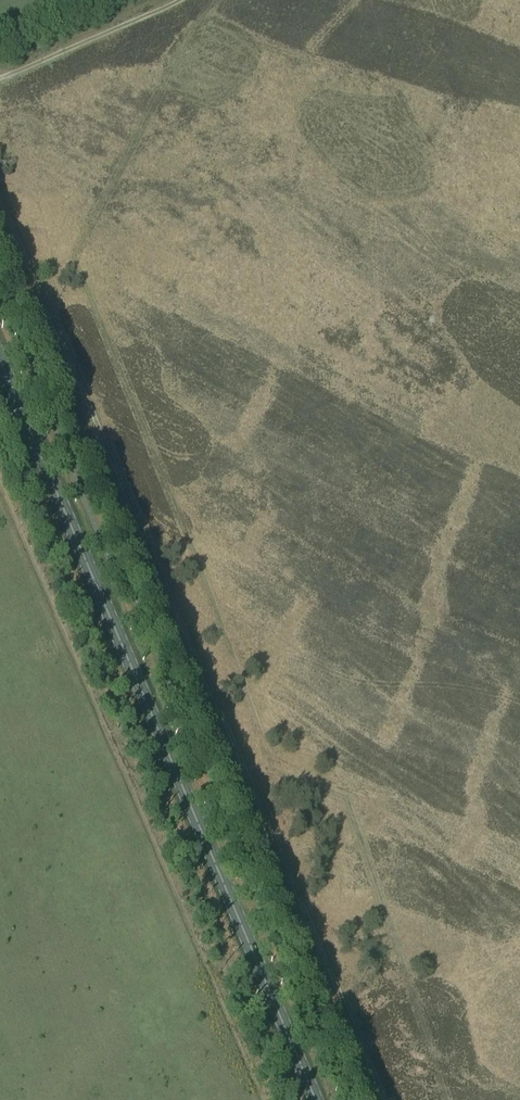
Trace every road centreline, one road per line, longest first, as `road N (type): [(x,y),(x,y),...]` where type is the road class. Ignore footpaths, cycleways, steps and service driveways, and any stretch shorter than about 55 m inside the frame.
road 1 (track): [(385,1099),(0,186)]
road 2 (primary): [(316,1099),(0,360)]
road 3 (track): [(1,80),(179,0)]

